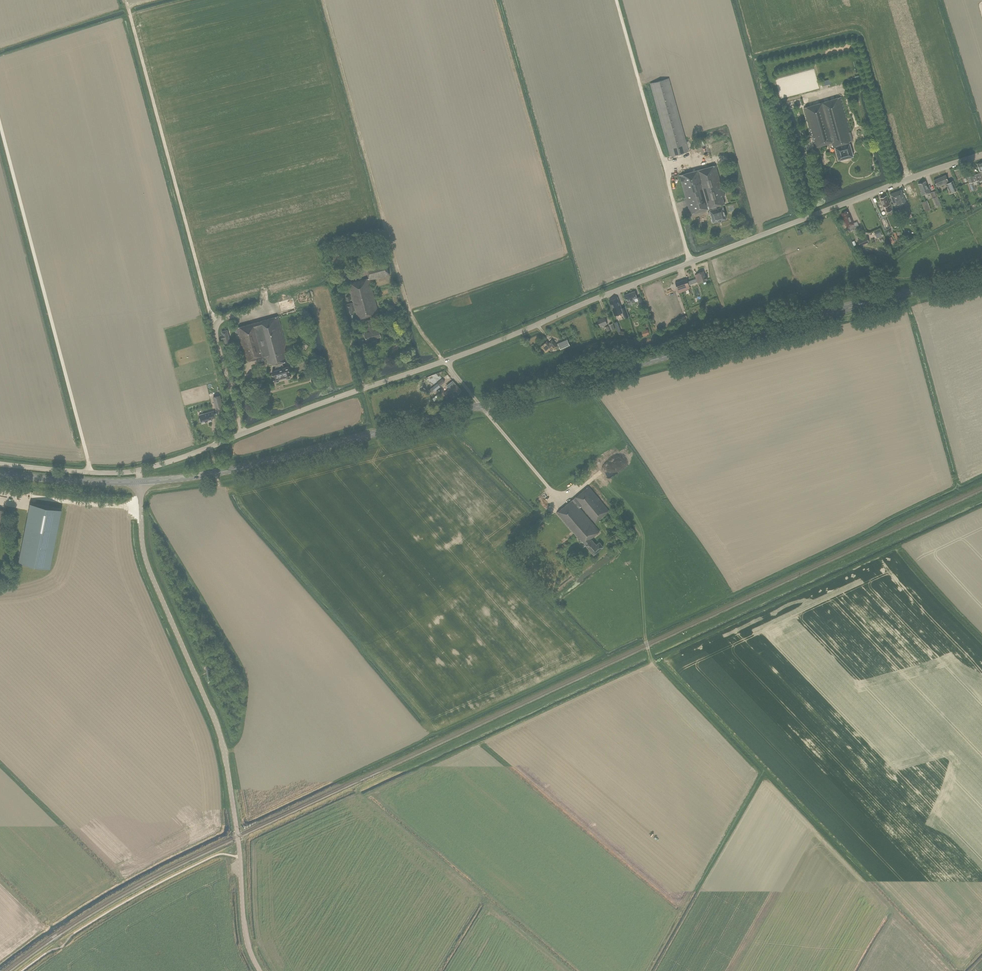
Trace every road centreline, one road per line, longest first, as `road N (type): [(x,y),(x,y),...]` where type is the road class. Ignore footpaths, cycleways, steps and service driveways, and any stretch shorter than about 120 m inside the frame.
road 1 (unclassified): [(139,470),(981,156)]
road 2 (primary): [(141,482),(272,460),(981,273)]
road 3 (unclassified): [(260,970),(245,935),(226,752),(147,565),(141,482)]
road 4 (primary): [(141,482),(0,474)]
road 5 (unclassified): [(0,465),(139,470)]

